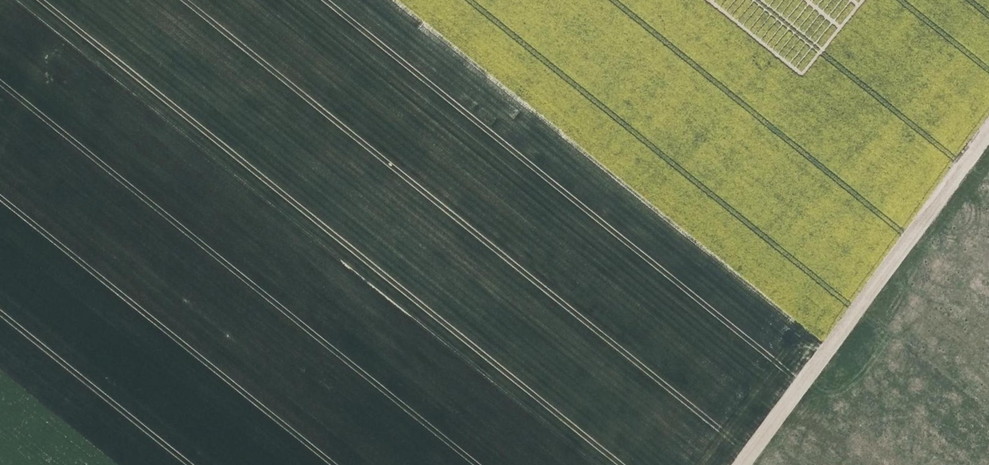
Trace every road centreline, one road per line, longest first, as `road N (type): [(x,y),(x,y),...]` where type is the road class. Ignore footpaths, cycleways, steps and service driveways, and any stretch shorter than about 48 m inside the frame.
road 1 (track): [(988,125),(743,464)]

